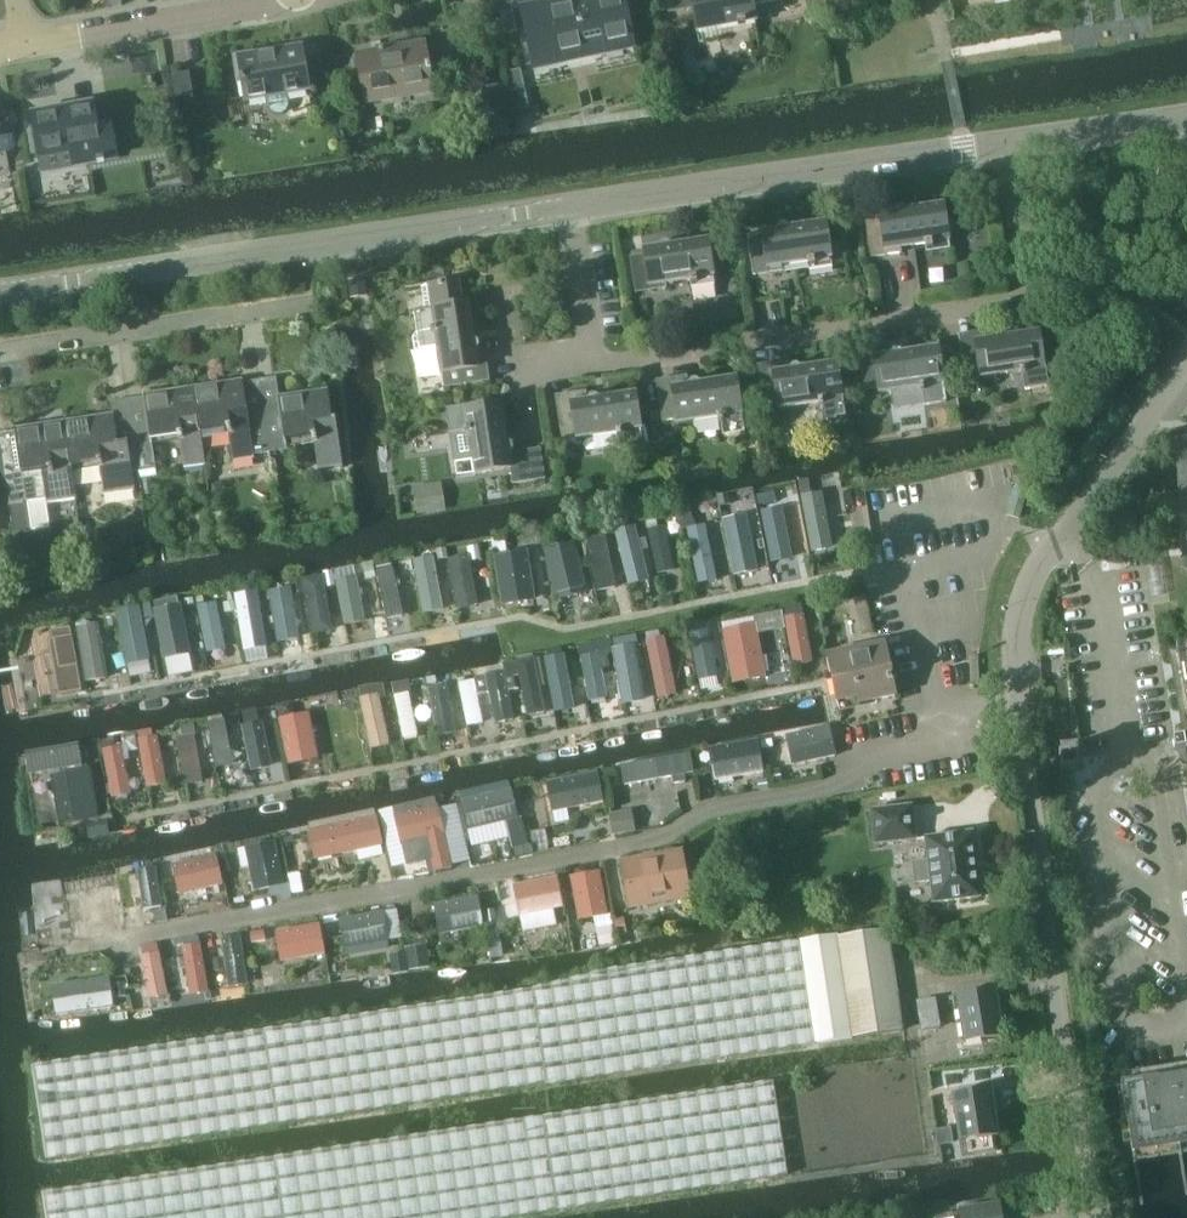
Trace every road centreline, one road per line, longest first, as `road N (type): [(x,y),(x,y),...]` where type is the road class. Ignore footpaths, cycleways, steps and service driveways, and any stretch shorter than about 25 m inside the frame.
road 1 (tertiary): [(0,293),(1186,118)]
road 2 (unclassified): [(1186,363),(1026,600),(1022,696)]
road 3 (residential): [(24,45),(276,0)]

